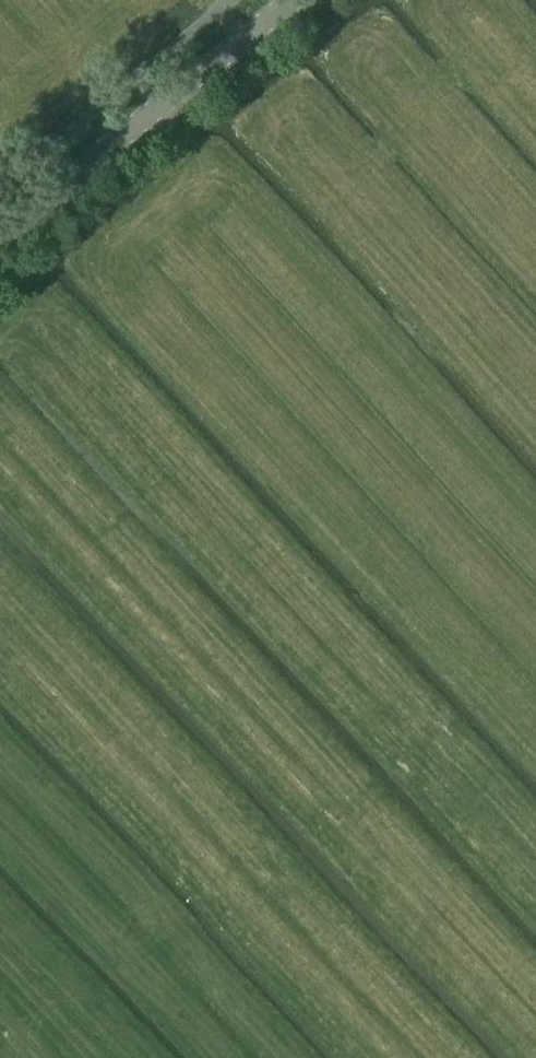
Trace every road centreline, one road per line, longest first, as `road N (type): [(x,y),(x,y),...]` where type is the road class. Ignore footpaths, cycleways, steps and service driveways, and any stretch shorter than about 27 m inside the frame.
road 1 (tertiary): [(0,235),(295,0)]

